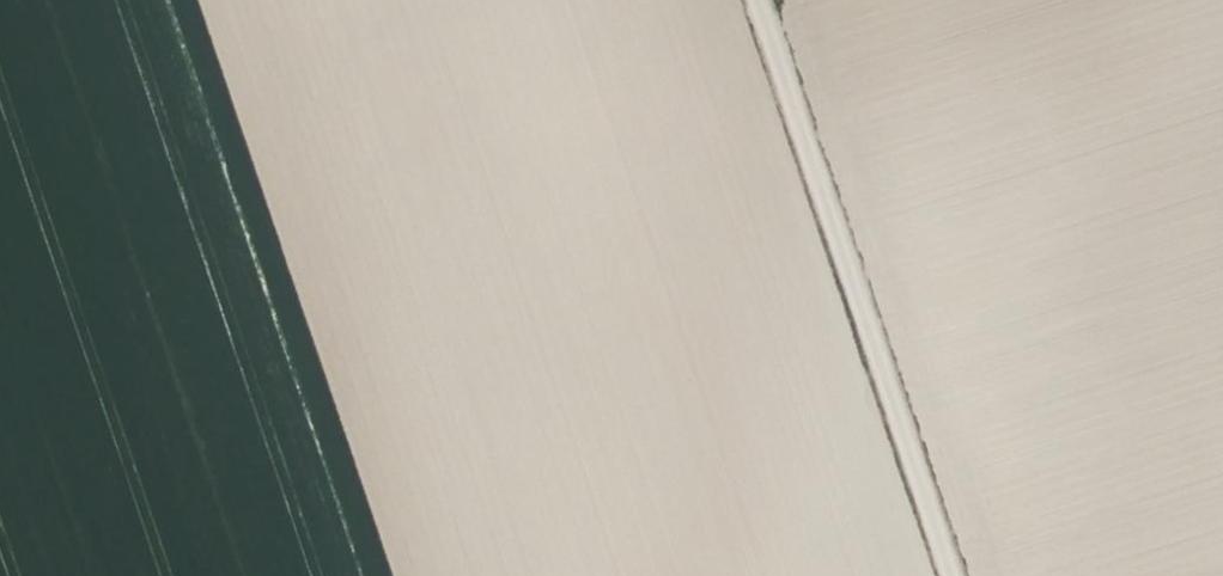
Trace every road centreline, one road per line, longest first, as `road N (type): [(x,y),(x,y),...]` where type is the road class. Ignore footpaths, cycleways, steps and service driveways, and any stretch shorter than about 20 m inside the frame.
road 1 (track): [(952,575),(763,0)]

